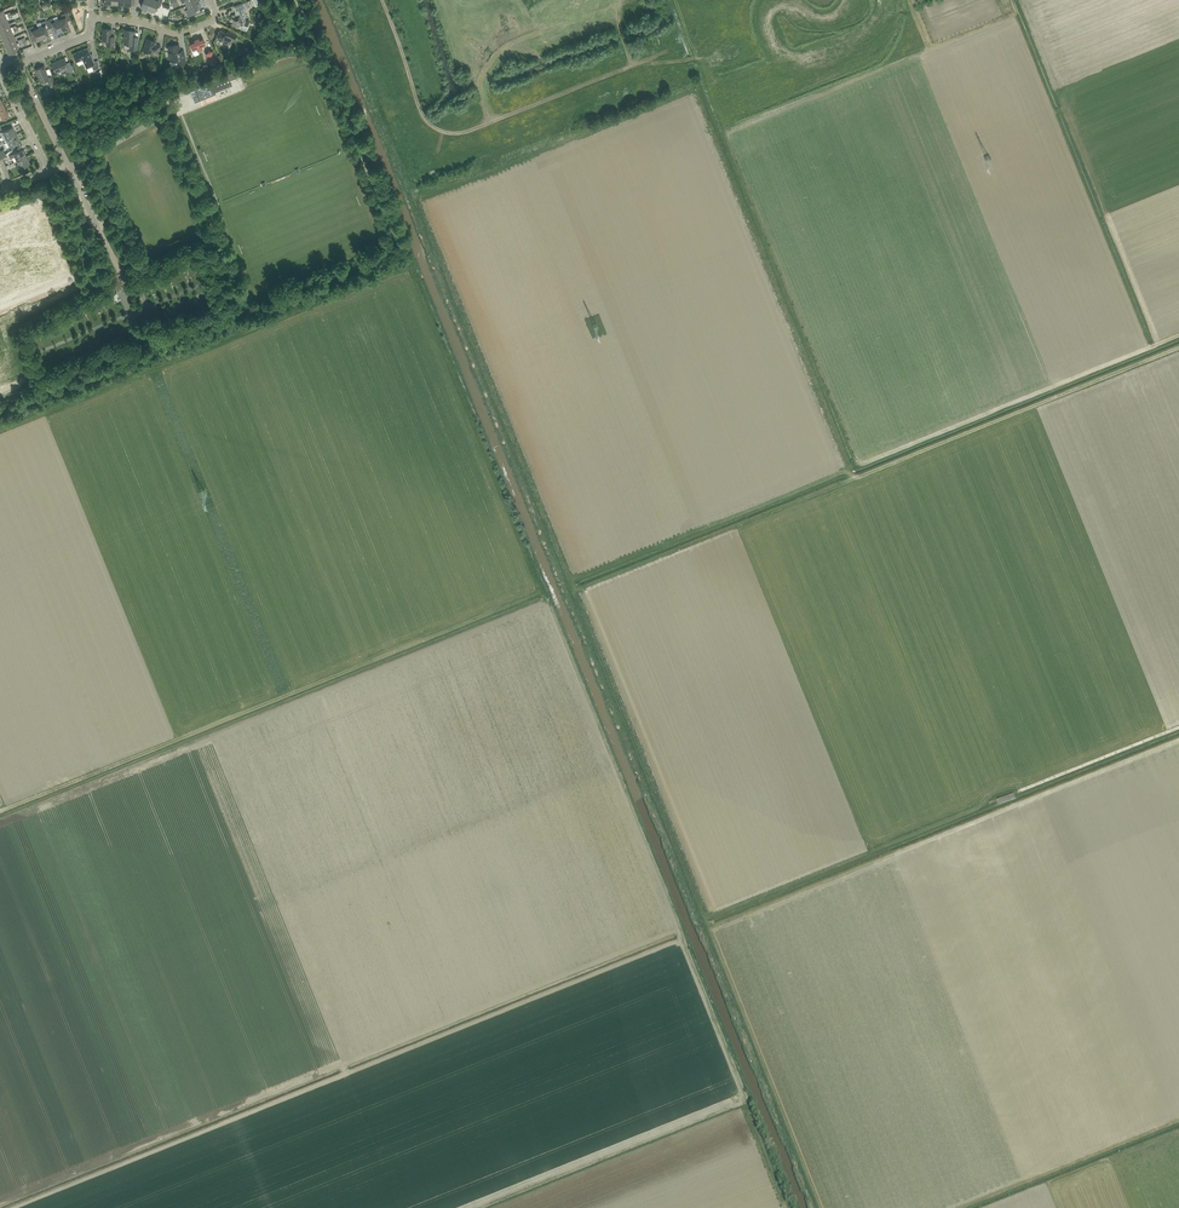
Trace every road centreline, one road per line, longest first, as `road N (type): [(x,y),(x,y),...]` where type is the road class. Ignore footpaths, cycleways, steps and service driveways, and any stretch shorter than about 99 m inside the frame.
road 1 (track): [(634,65),(465,133),(445,134),(421,113),(383,0)]
road 2 (track): [(491,122),(481,89),(493,59),(524,37),(619,5)]
road 3 (track): [(620,0),(634,65),(722,60)]
road 4 (residential): [(91,18),(179,34),(213,20),(212,0)]

